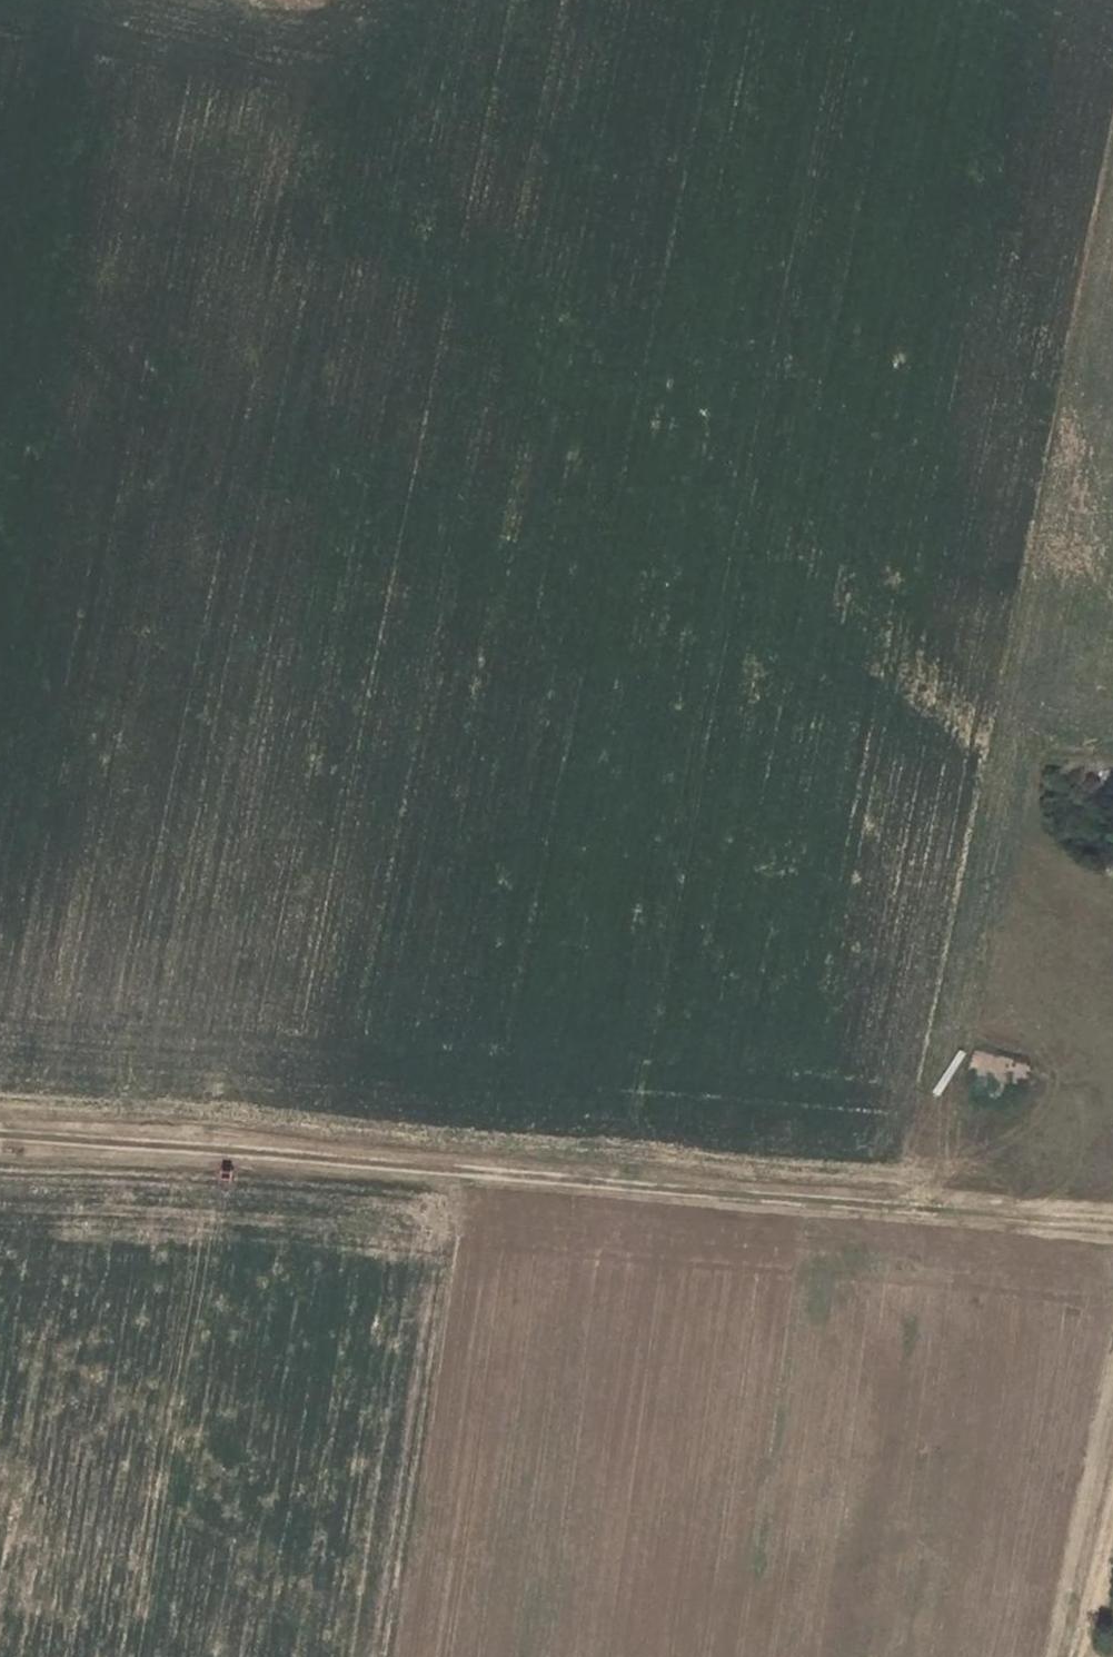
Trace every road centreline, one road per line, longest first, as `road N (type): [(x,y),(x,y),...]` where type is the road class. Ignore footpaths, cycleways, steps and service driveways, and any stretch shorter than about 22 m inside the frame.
road 1 (track): [(0,1130),(1112,1223)]
road 2 (track): [(1112,1541),(1076,1656)]

